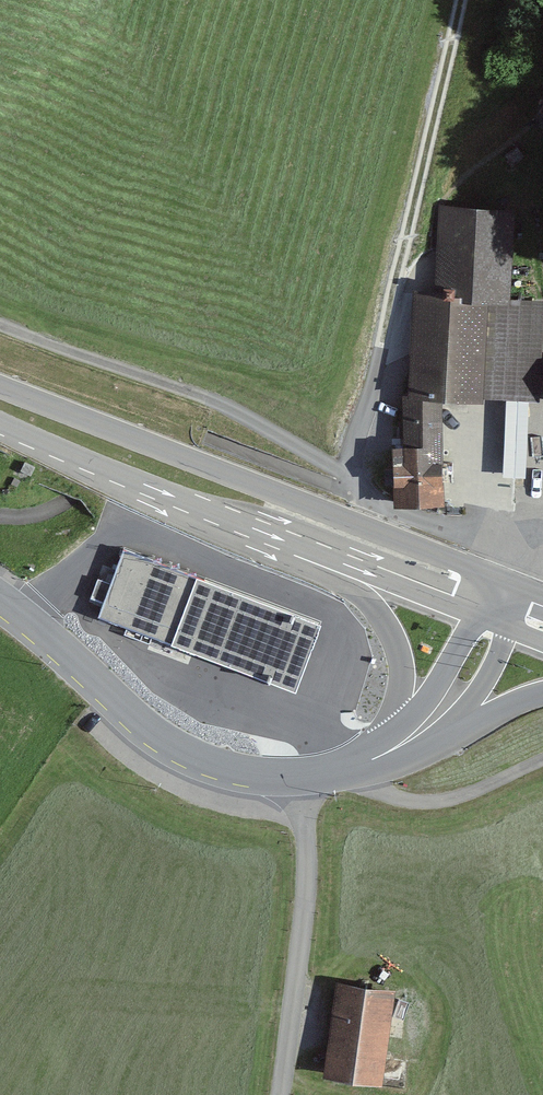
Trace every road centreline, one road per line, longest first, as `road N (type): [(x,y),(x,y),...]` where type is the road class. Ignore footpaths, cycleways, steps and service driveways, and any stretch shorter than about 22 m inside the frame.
road 1 (trunk): [(505,583),(0,387)]
road 2 (unclassified): [(356,489),(388,434),(408,286),(465,0)]
road 3 (unclassified): [(356,489),(242,417),(0,325)]
road 4 (trunk): [(0,426),(337,563)]
road 5 (secondary): [(0,601),(145,726),(201,762),(253,777),(299,778)]
road 6 (unclassified): [(299,778),(309,868),(280,1094)]
road 7 (secondary): [(337,563),(383,621),(398,658),(397,712),(367,761)]
road 8 (unclassified): [(505,583),(516,555),(384,511),(356,489)]
road 9 (secondary): [(367,761),(433,718),(493,620)]
road 10 (secondary): [(367,761),(433,746),(542,696)]
road 11 (trunk): [(337,563),(493,620)]

